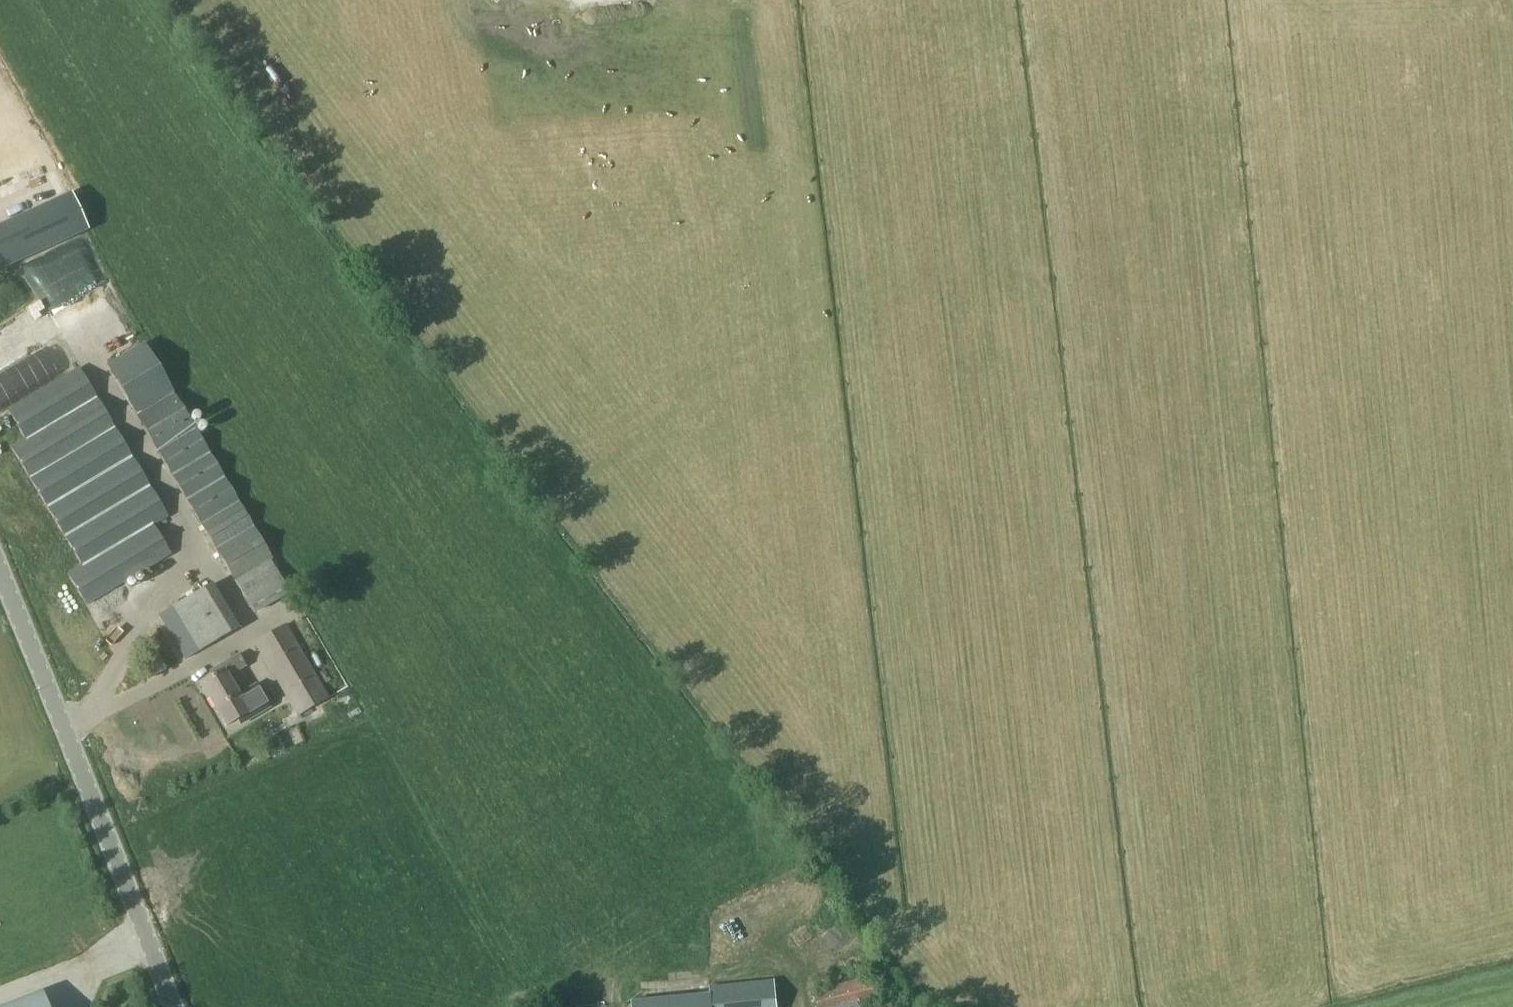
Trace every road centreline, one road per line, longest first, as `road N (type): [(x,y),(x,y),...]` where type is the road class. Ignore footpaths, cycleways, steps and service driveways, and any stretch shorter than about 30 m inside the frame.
road 1 (unclassified): [(164,1006),(0,584)]

